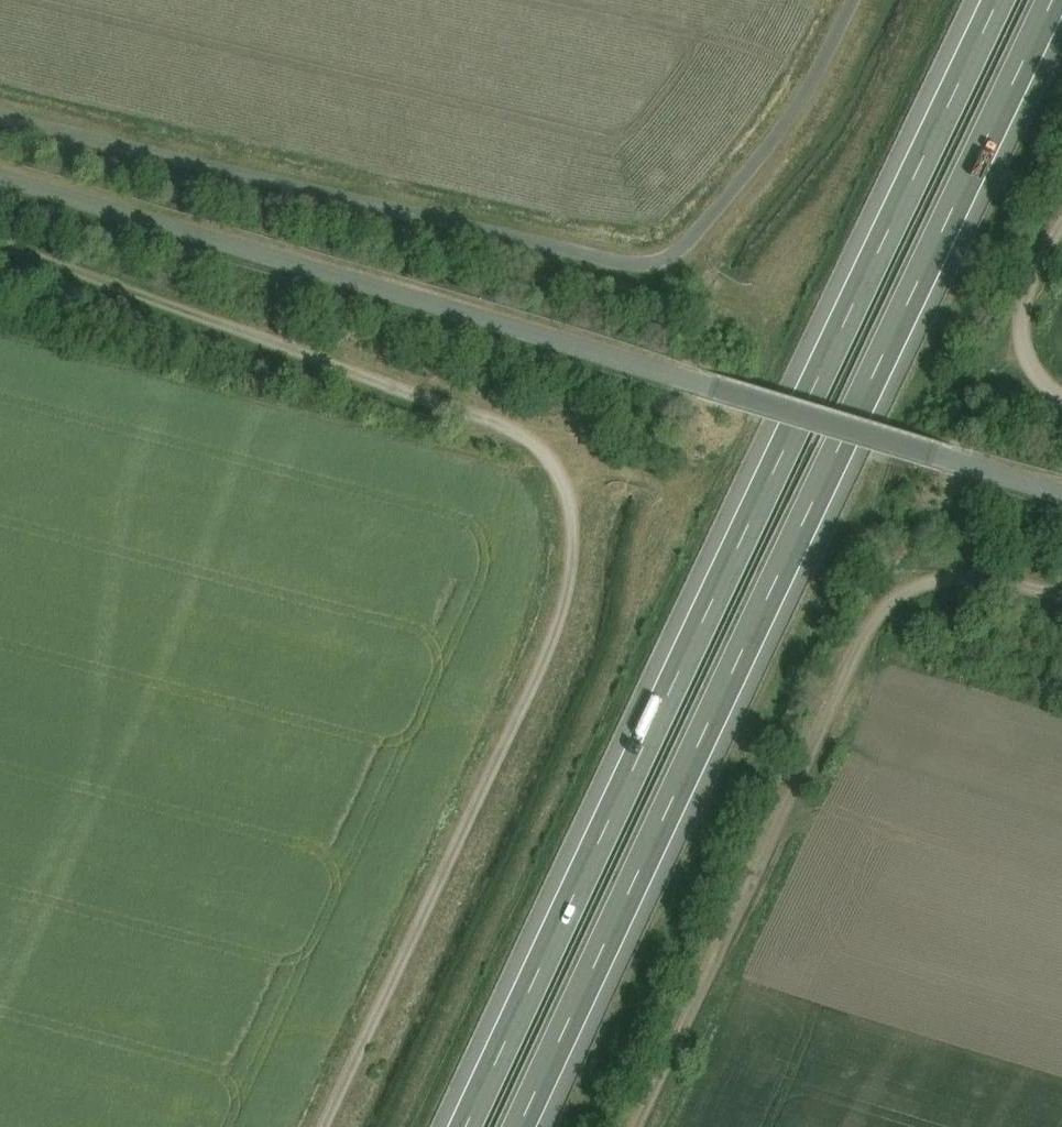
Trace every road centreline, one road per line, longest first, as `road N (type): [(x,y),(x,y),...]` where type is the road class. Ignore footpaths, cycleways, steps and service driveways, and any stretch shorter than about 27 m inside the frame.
road 1 (track): [(0,245),(503,428),(539,454),(565,495),(572,588),(559,629),(327,1126)]
road 2 (motorway): [(525,1126),(1056,0)]
road 3 (motorway): [(1001,0),(471,1126)]
road 4 (unclassified): [(1061,498),(0,178)]
road 5 (track): [(1061,599),(948,583),(896,606),(875,628),(641,1126)]
road 6 (track): [(1061,230),(1024,328),(1032,366),(1061,398)]

